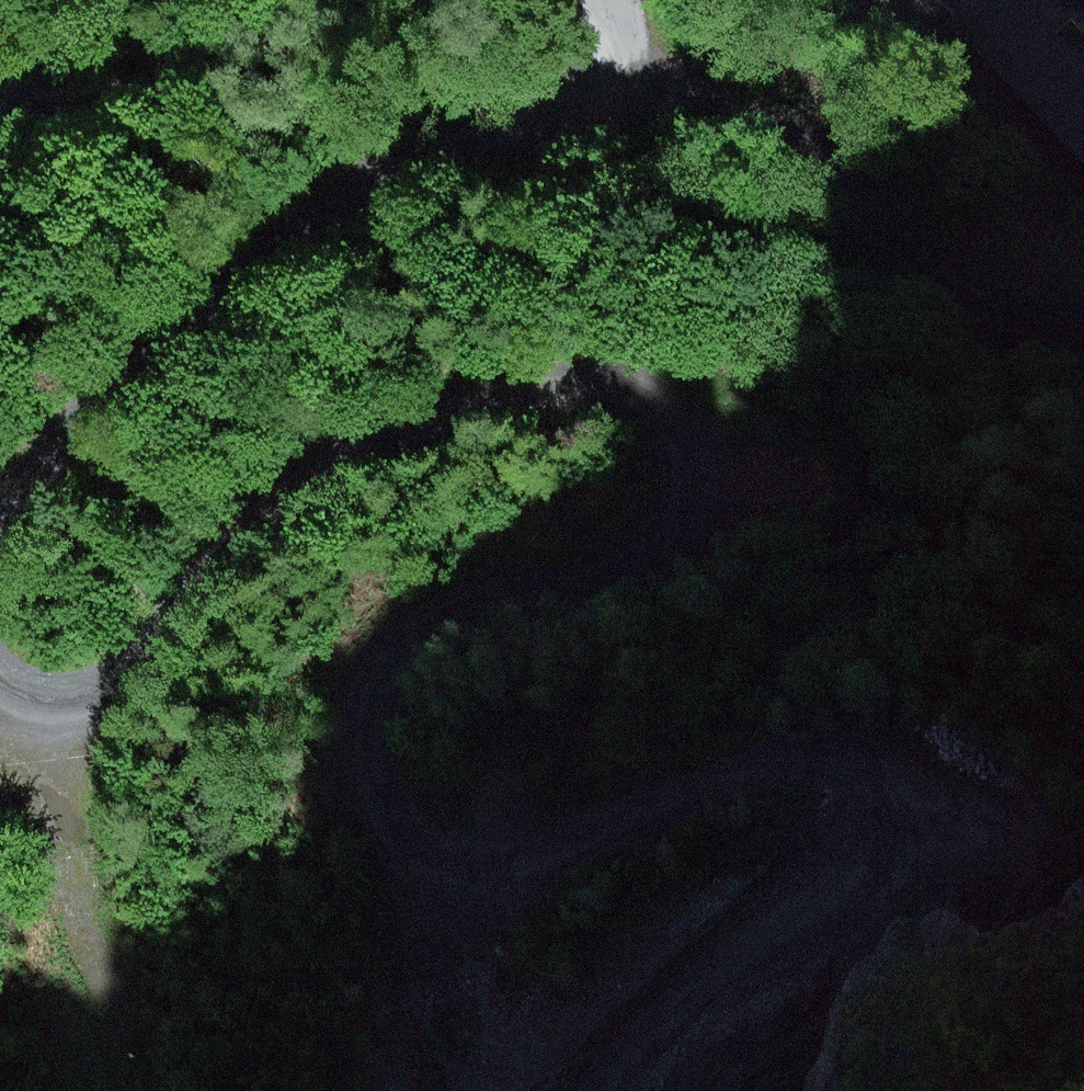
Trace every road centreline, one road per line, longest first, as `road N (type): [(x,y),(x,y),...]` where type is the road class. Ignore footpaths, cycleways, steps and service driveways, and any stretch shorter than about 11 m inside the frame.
road 1 (track): [(0,675),(38,697),(70,701),(105,698),(129,684),(261,528),(307,487),(441,416),(592,388),(656,396),(683,416),(713,464),(715,494),(708,524),(689,553),(661,571),(465,628),(421,670),(405,704),(398,782),(458,1090)]
road 2 (track): [(625,0),(632,25),(626,61),(604,98),(567,118),(411,160),(337,198),(249,262),(74,439),(0,537)]
road 3 (track): [(626,61),(762,105),(798,127),(972,282),(1014,306),(1083,316)]
road 4 (track): [(0,86),(111,85),(351,0)]
road 5 (track): [(422,893),(612,807),(710,782)]

